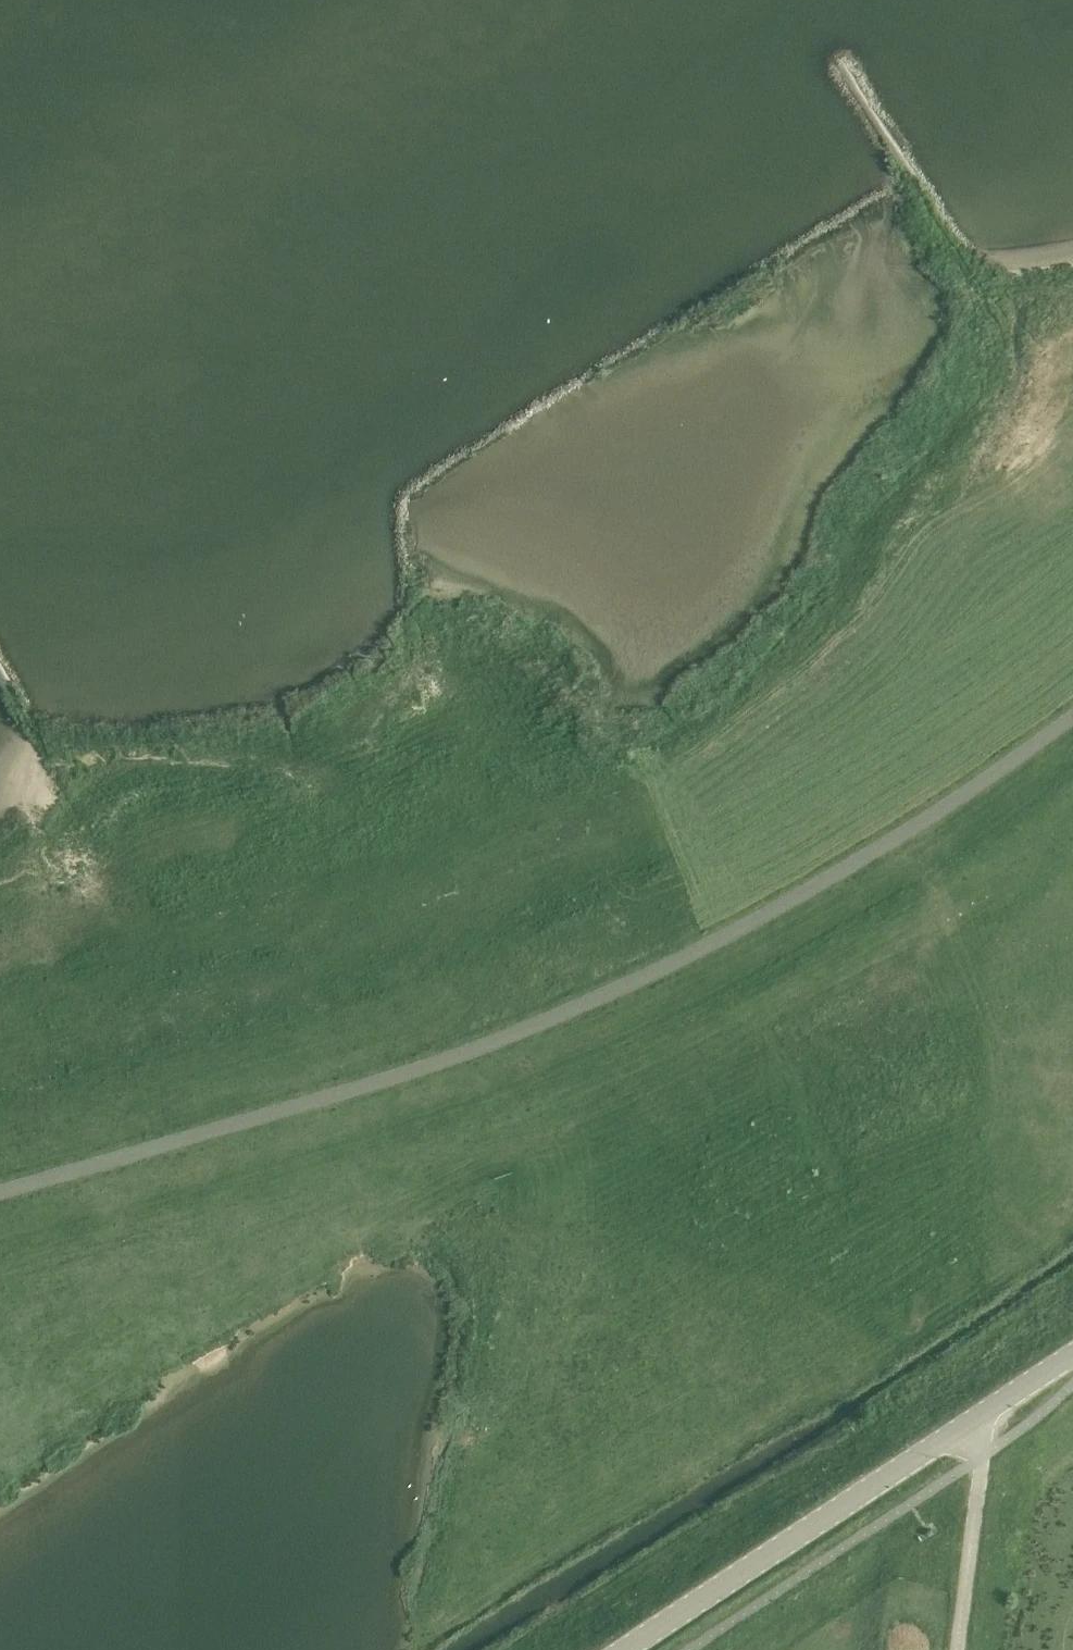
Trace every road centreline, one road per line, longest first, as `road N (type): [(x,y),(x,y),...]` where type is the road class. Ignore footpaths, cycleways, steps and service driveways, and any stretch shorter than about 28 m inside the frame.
road 1 (secondary): [(1072,1354),(620,1649)]

